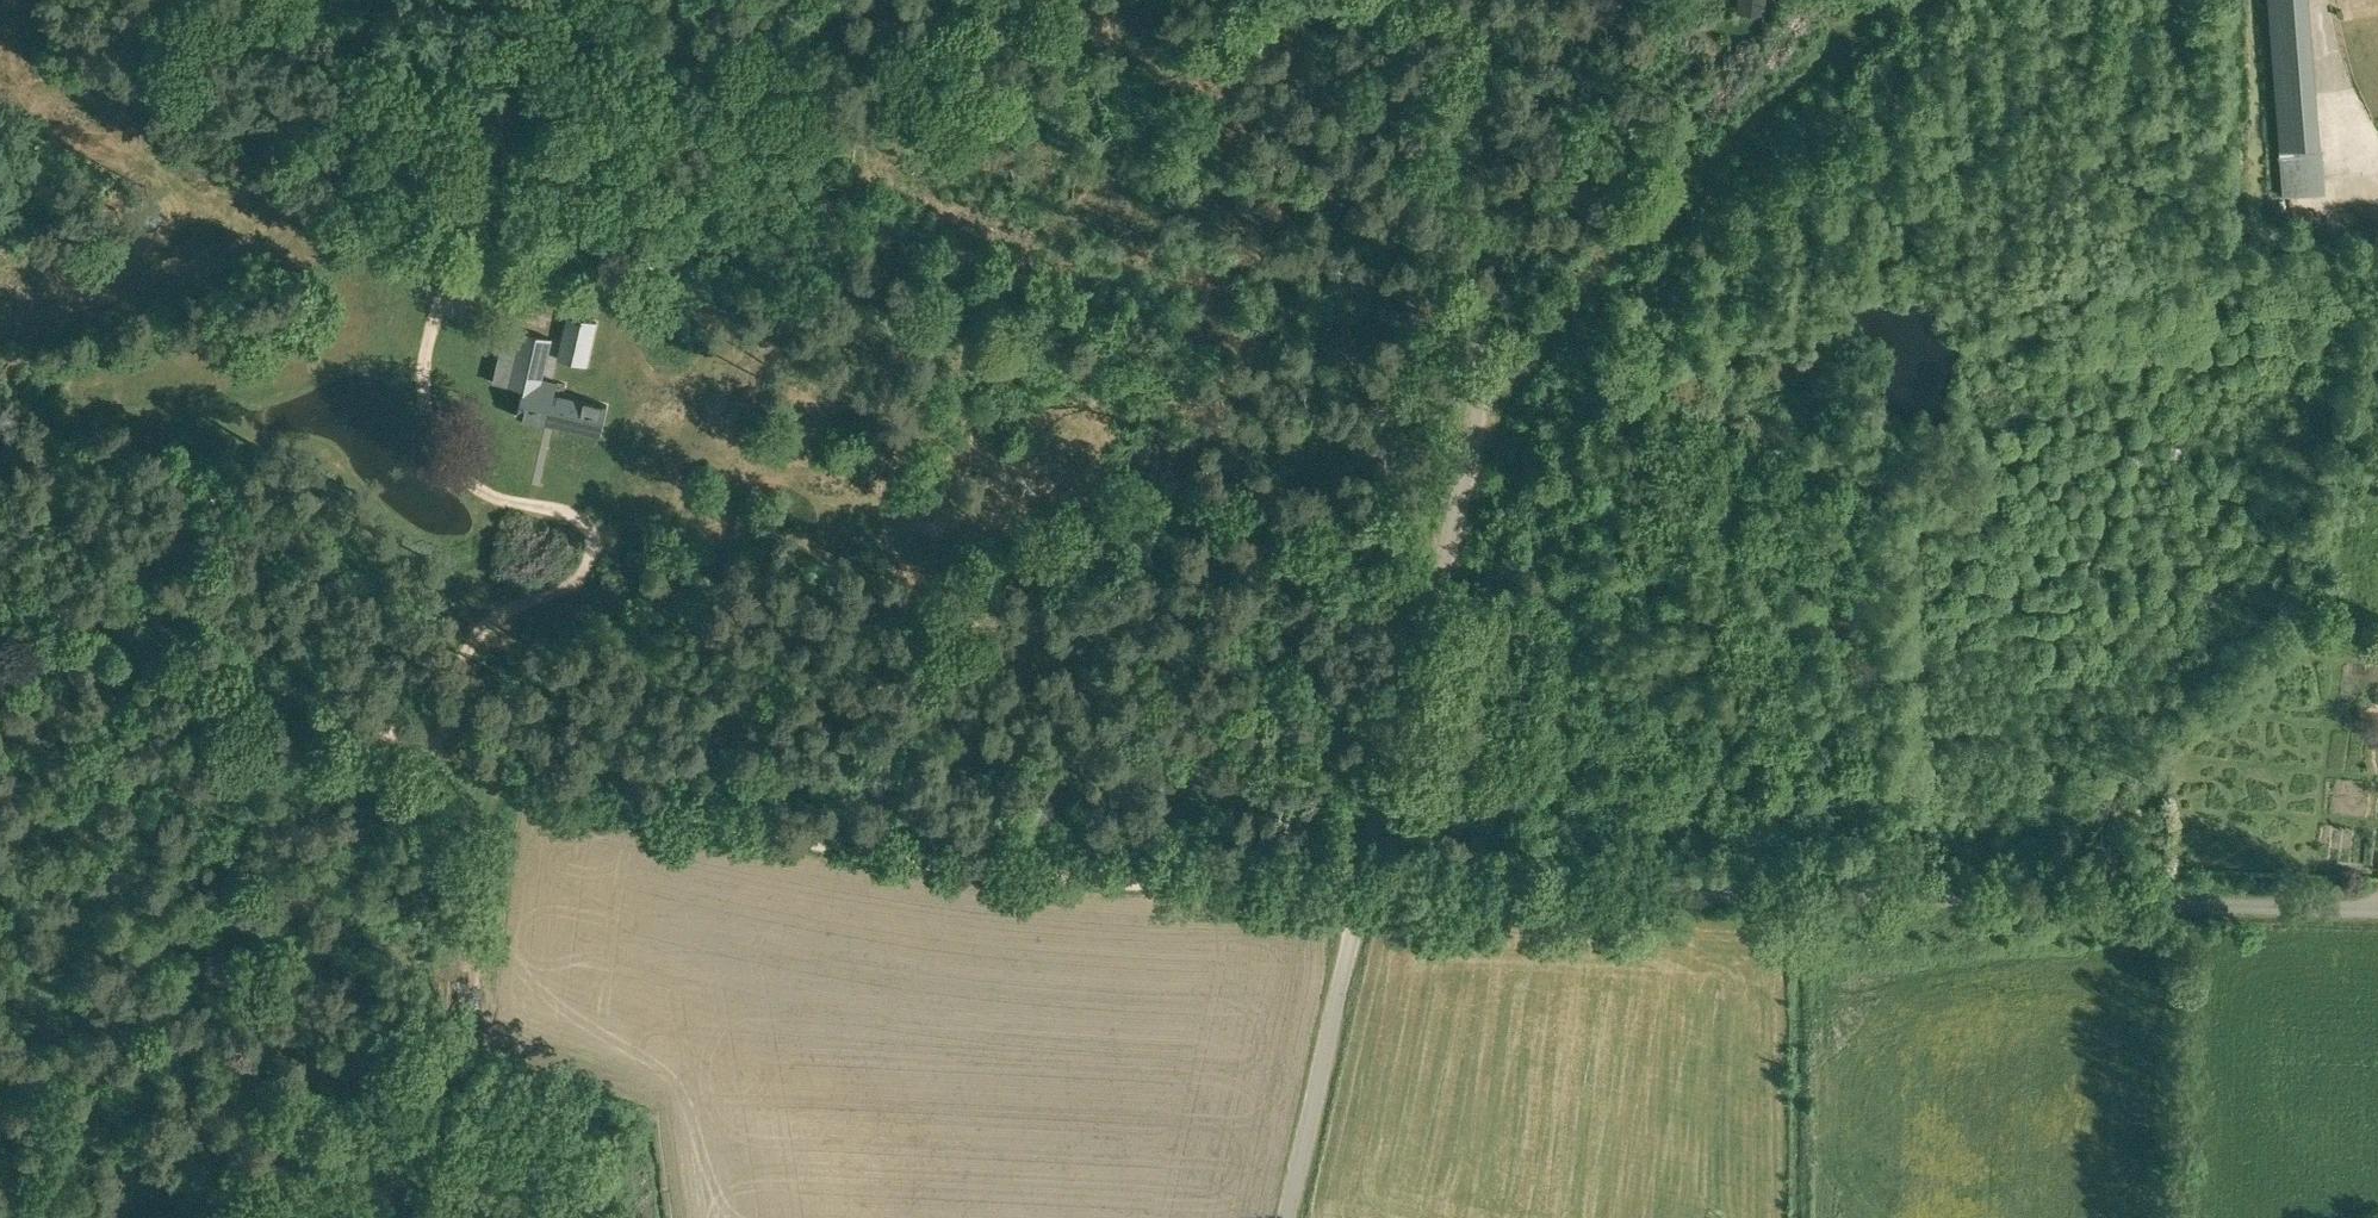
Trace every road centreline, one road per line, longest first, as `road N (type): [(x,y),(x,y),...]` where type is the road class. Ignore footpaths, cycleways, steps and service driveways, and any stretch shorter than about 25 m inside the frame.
road 1 (track): [(0,582),(441,746),(725,824),(1032,873),(1359,878)]
road 2 (unclassified): [(2377,908),(1359,878)]
road 3 (unclassified): [(1359,878),(1475,440),(1468,0)]
road 4 (unclassified): [(1286,1217),(1359,878)]

